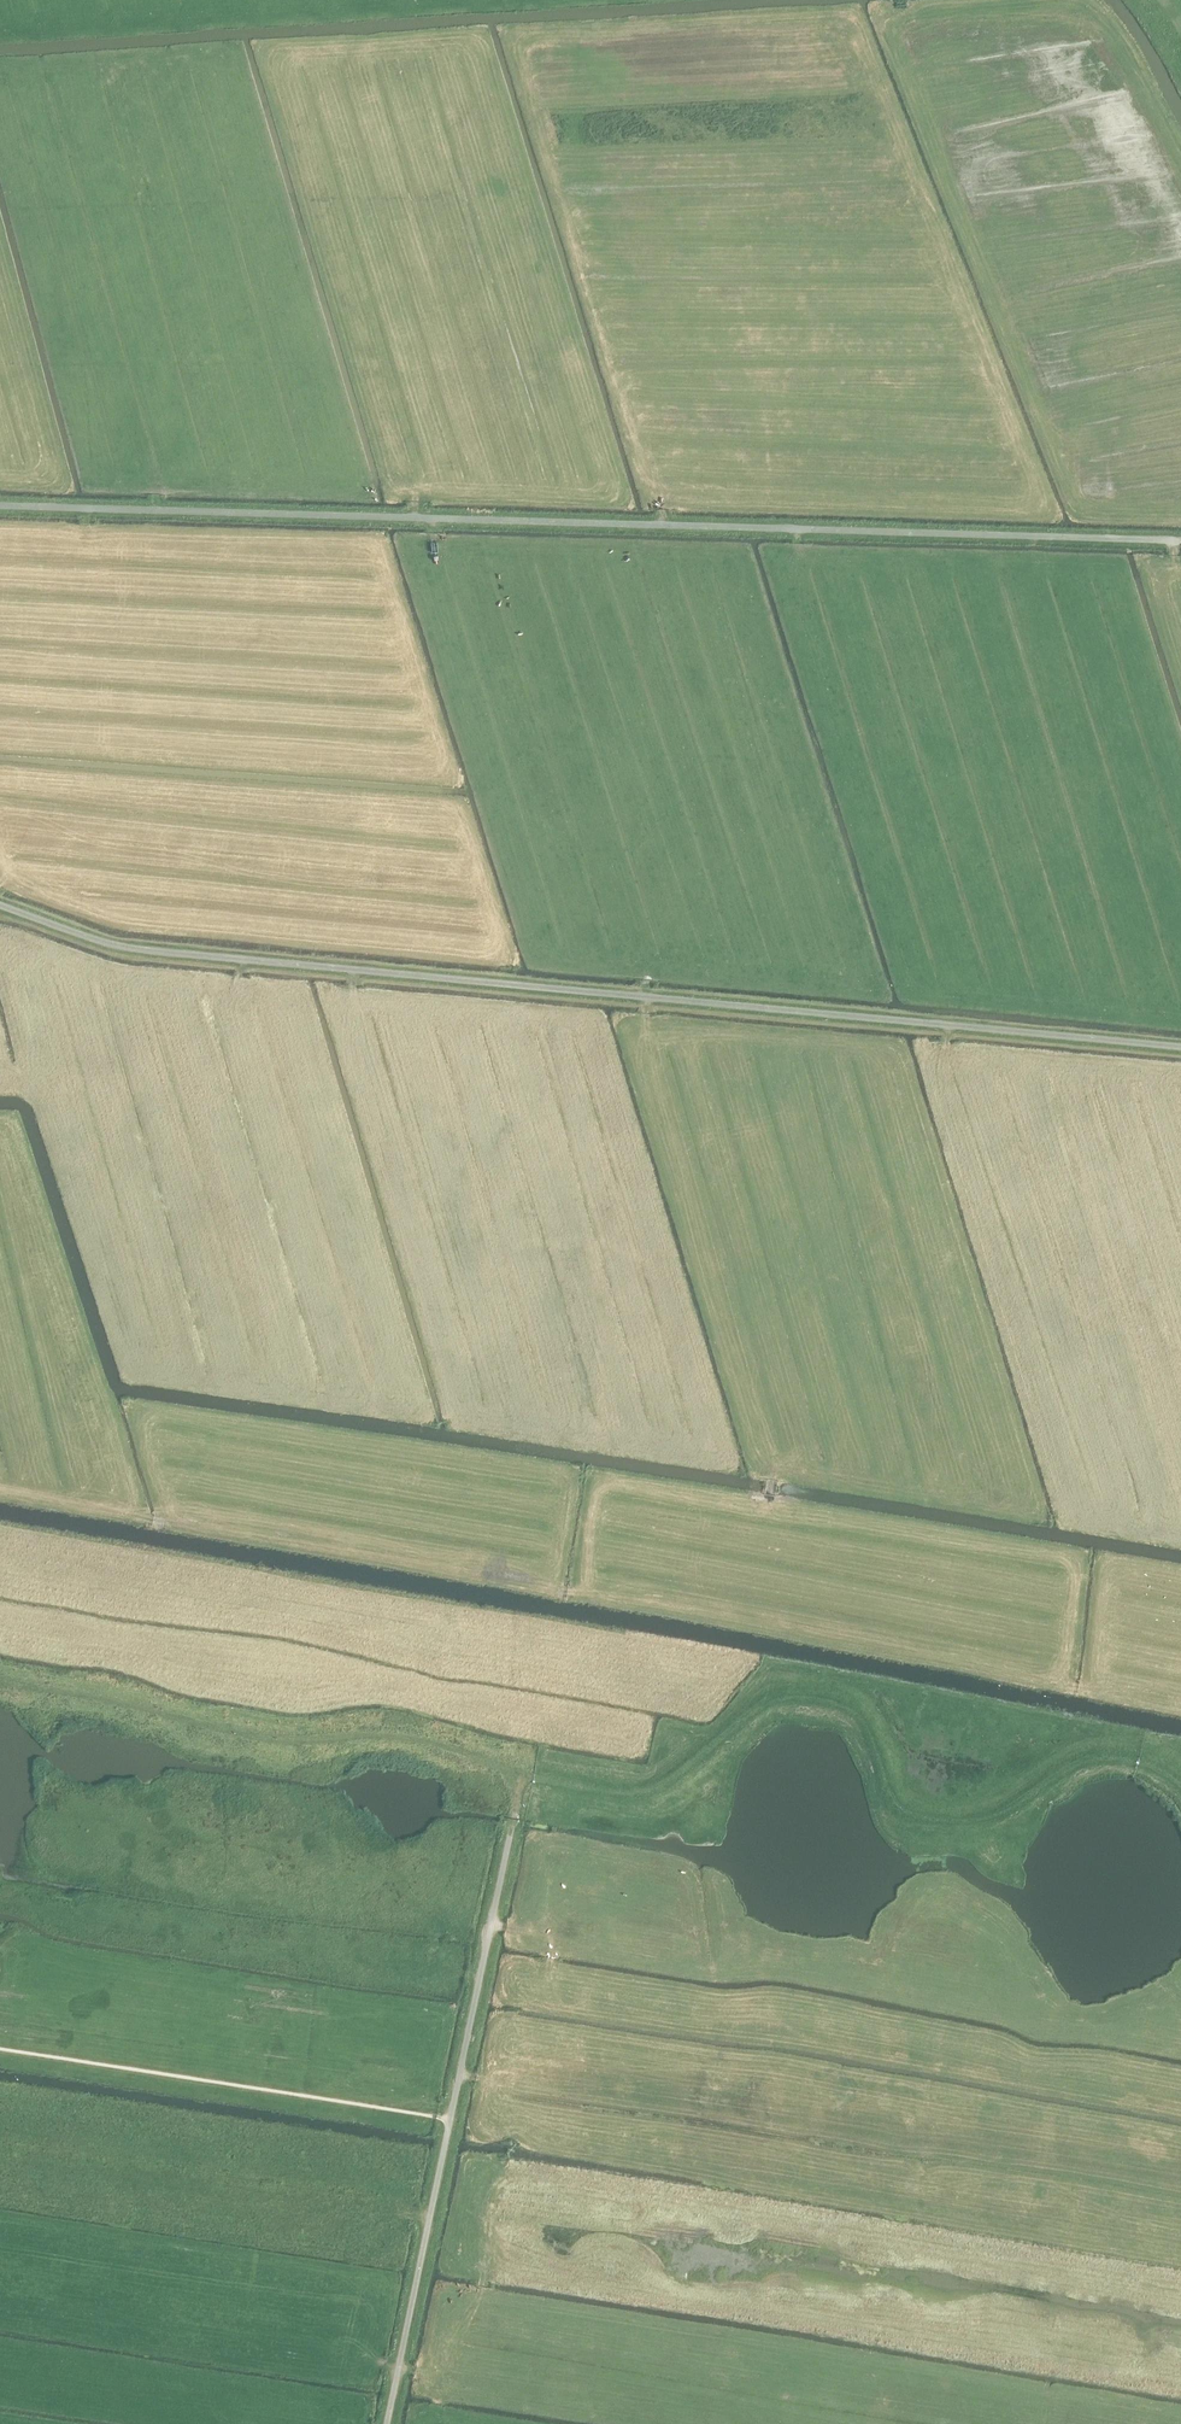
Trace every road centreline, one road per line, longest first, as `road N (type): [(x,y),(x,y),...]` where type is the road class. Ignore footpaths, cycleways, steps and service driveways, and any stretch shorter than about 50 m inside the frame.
road 1 (unclassified): [(0,906),(111,951),(1180,1047)]
road 2 (unclassified): [(0,501),(1174,539)]
road 3 (track): [(1180,1793),(1152,1766),(1112,1759),(999,1813),(947,1822),(902,1807),(880,1746),(846,1707),(798,1696),(739,1716),(692,1759),(639,1787),(517,1777)]
road 4 (unclassified): [(386,2423),(512,1818)]
road 5 (track): [(517,1777),(414,1737),(237,1733),(0,1680)]

